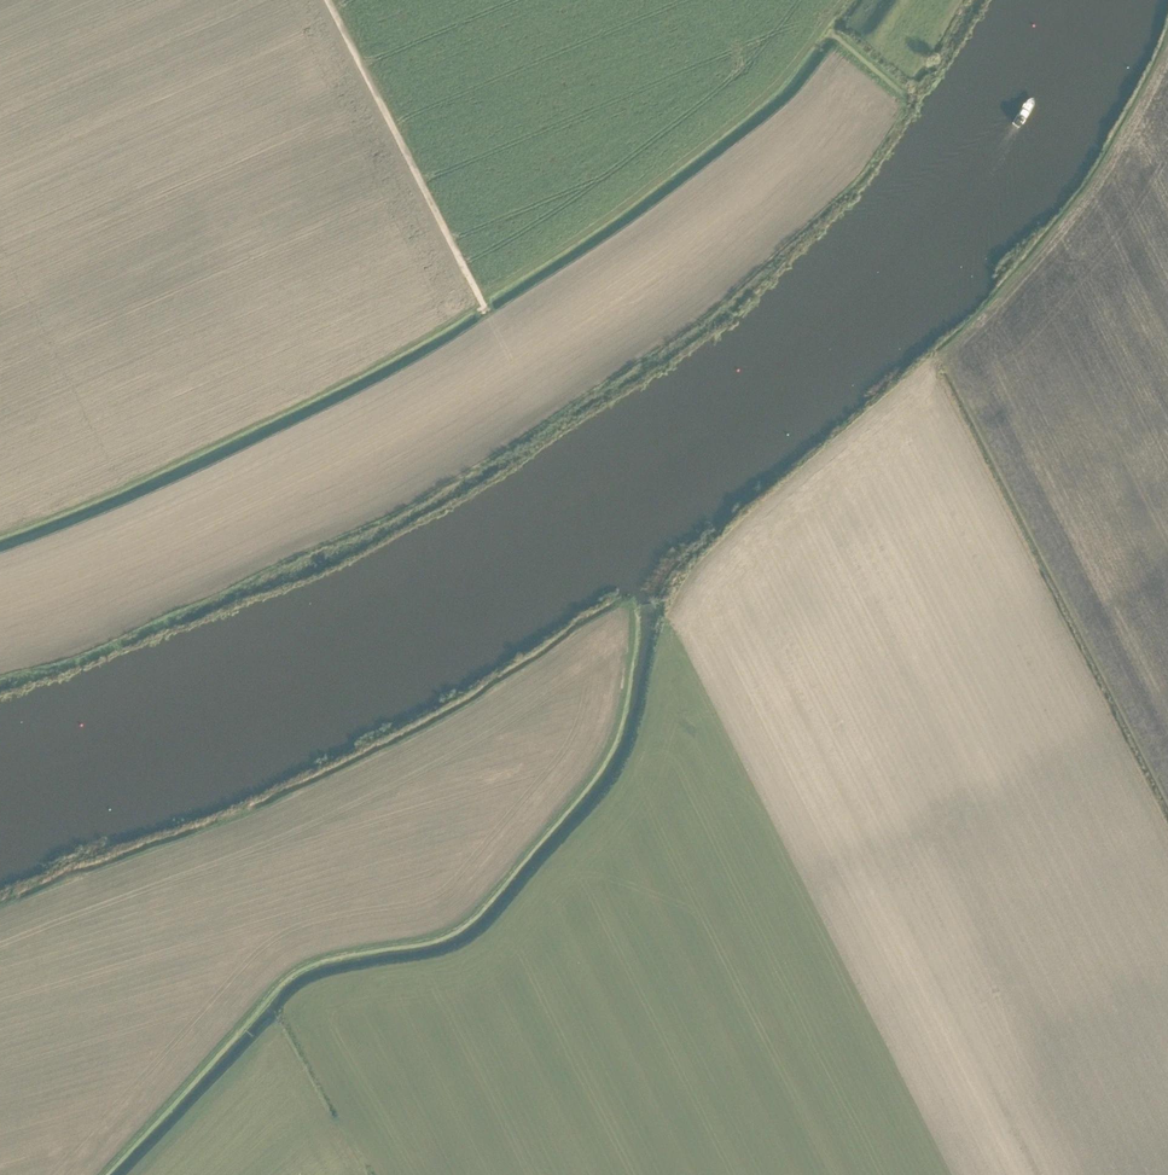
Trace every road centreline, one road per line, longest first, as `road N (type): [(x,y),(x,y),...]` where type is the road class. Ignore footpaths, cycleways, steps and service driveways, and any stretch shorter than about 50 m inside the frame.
road 1 (track): [(487,308),(329,0)]

